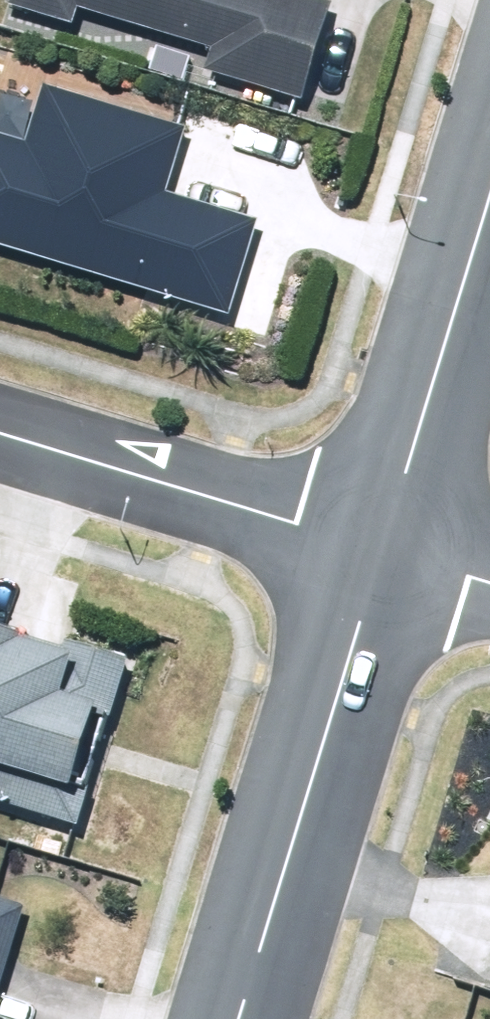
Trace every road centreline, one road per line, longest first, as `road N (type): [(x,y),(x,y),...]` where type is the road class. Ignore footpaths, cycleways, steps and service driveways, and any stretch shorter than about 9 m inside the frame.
road 1 (residential): [(237,1018),(382,551)]
road 2 (residential): [(382,551),(0,432)]
road 3 (residential): [(382,551),(489,200)]

